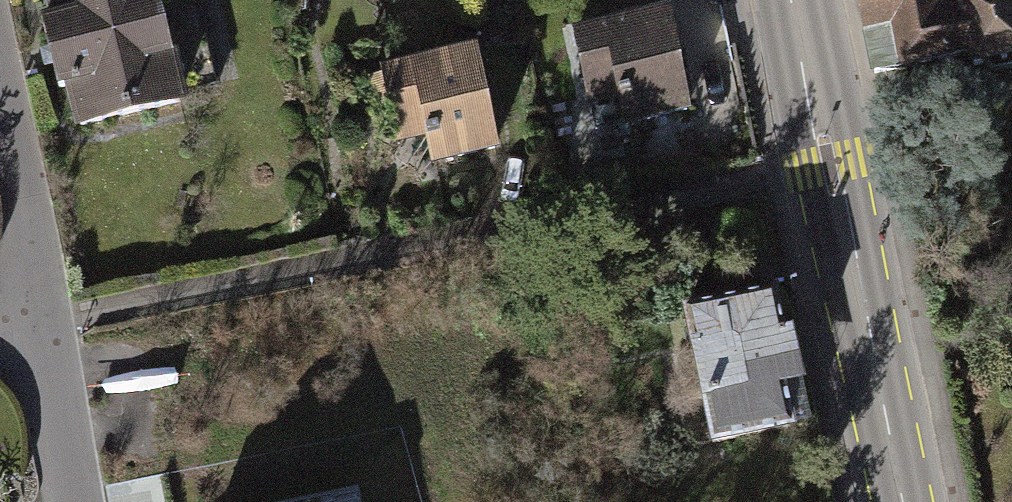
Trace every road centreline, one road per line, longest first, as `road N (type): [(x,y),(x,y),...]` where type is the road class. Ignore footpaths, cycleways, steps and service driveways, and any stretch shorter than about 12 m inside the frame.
road 1 (residential): [(35,317),(776,173)]
road 2 (primary): [(793,0),(901,501)]
road 3 (residential): [(0,92),(29,220),(35,317)]
road 4 (residential): [(35,317),(75,501)]

